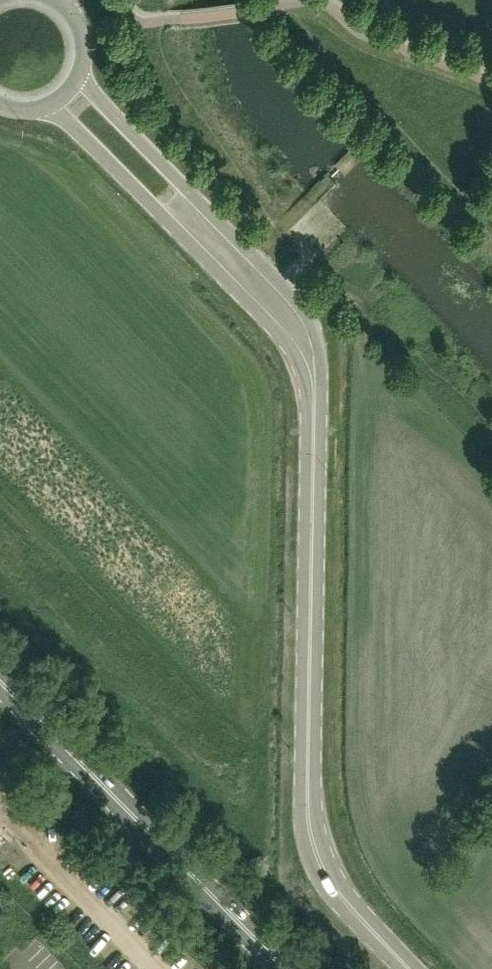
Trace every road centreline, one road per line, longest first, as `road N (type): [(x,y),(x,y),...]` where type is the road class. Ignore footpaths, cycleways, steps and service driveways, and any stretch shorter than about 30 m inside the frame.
road 1 (tertiary): [(410,968),(334,888),(307,821),(313,407)]
road 2 (tertiary): [(313,407),(313,349),(299,305),(81,74)]
road 3 (tertiary): [(47,108),(274,327),(313,407)]
road 4 (primary): [(284,968),(0,682)]

